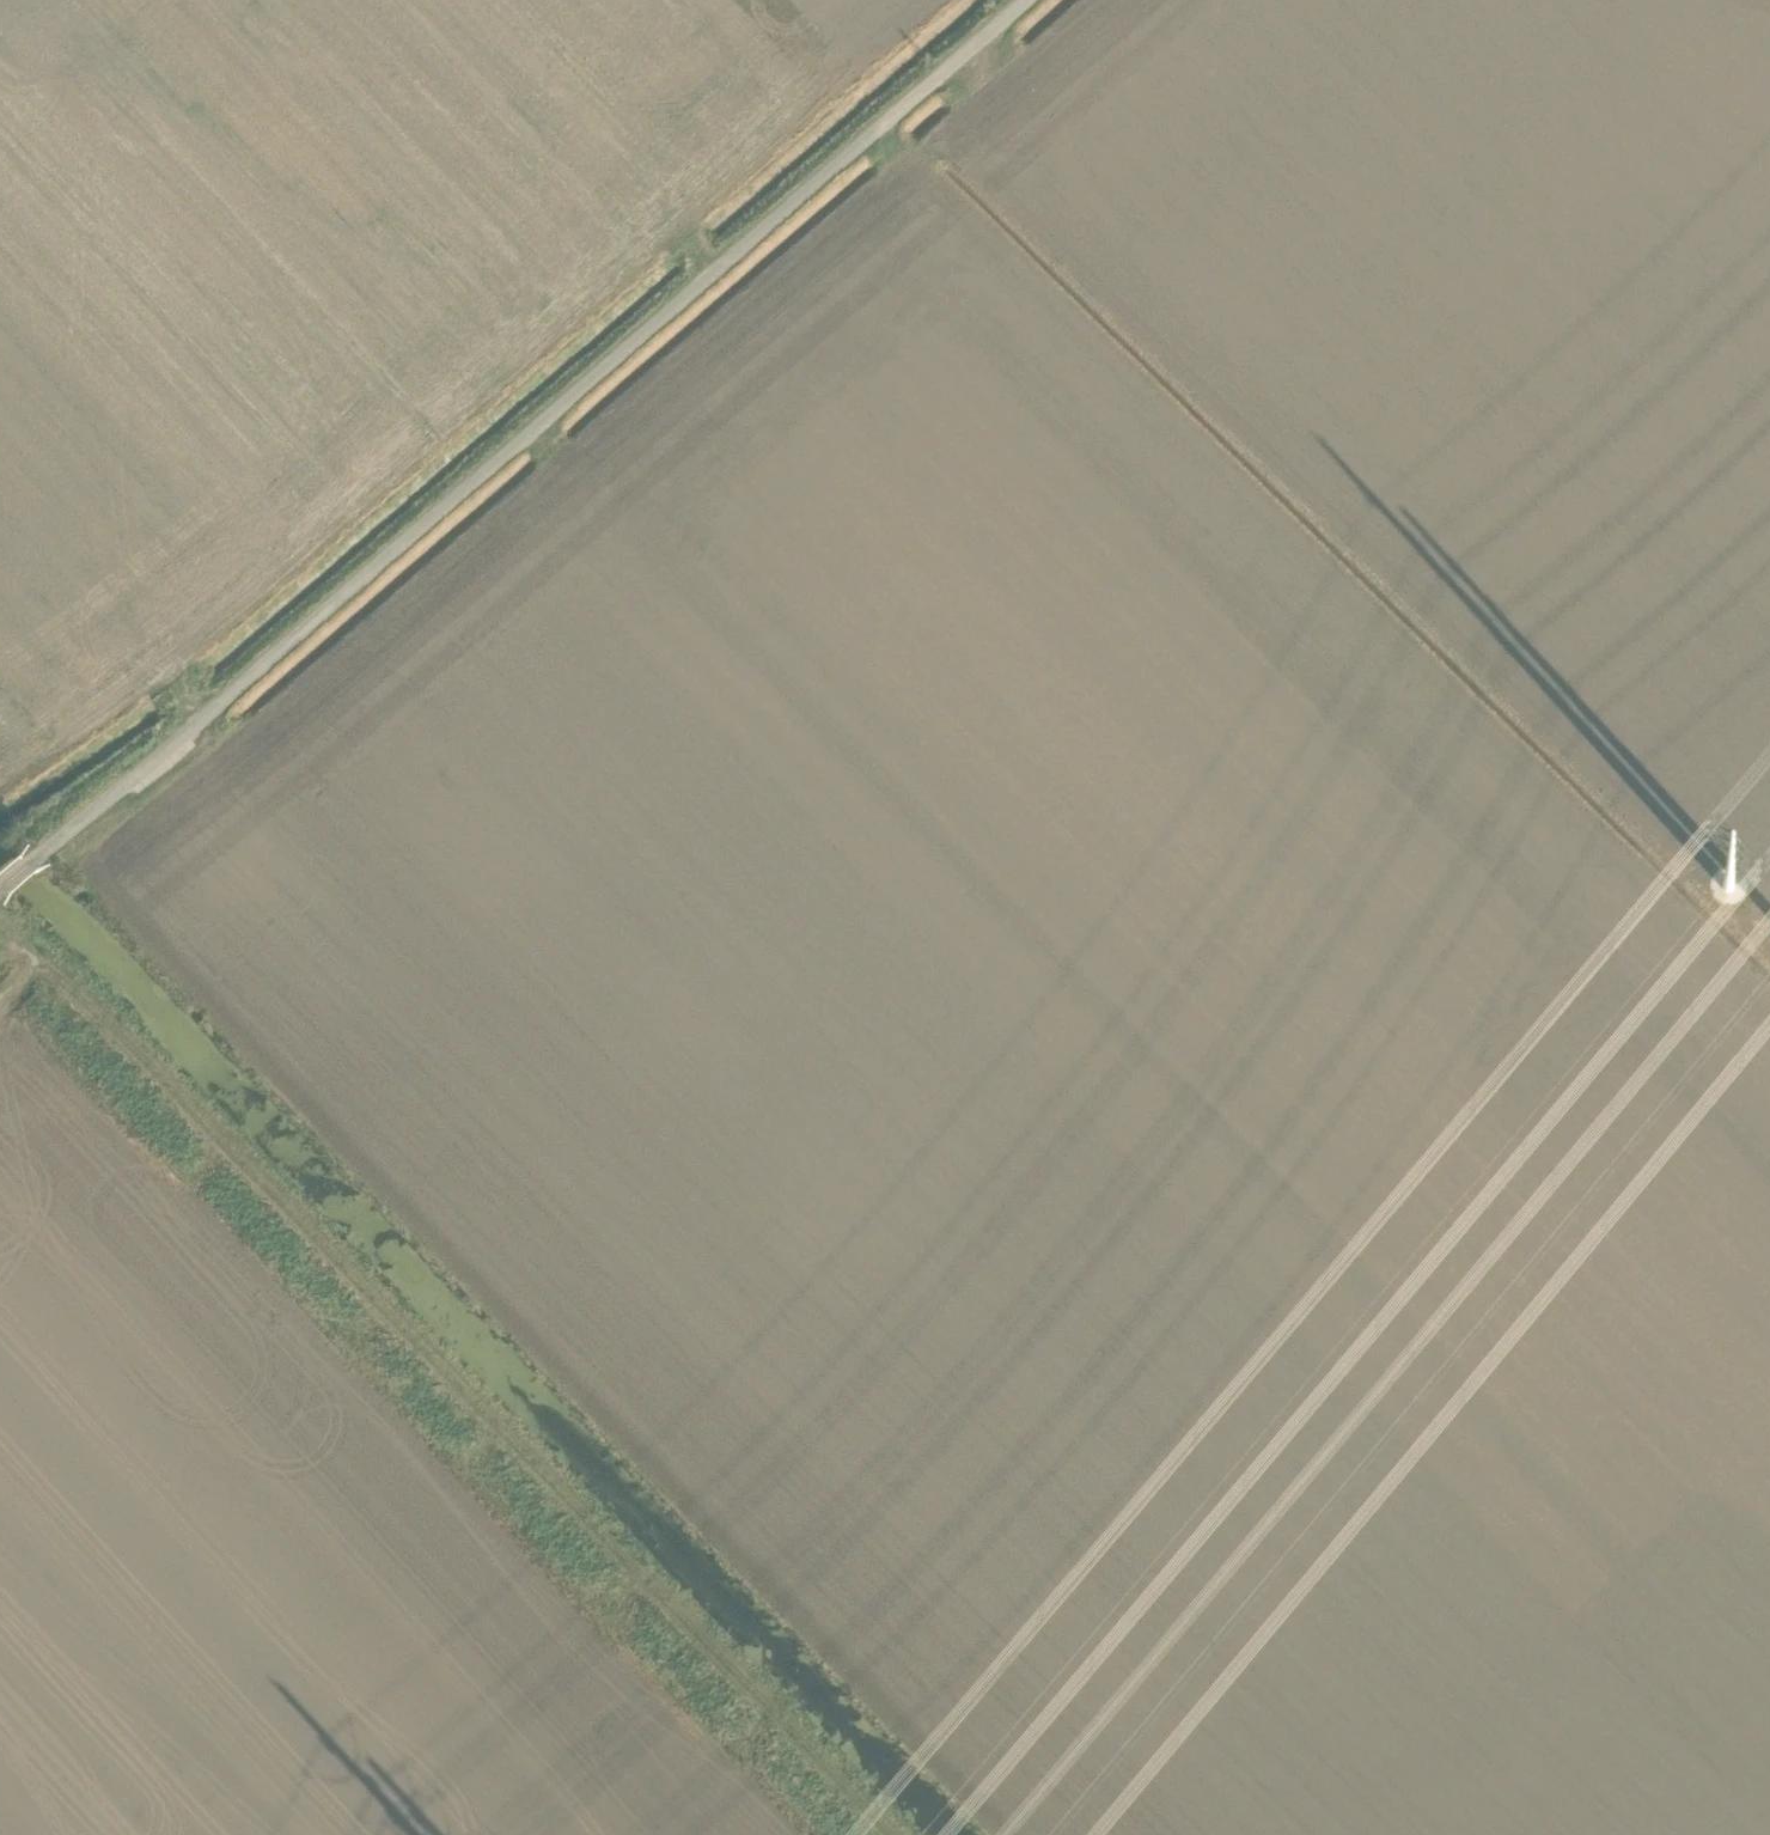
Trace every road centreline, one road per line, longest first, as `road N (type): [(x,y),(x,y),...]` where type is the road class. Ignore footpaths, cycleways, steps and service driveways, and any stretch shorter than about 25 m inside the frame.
road 1 (unclassified): [(1027,0),(44,855)]

